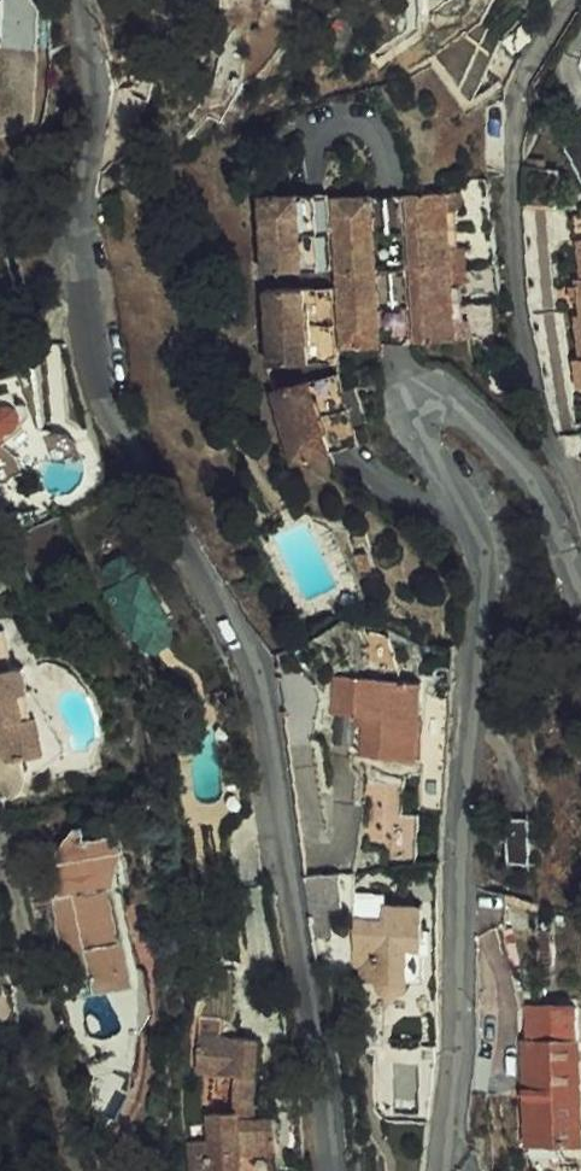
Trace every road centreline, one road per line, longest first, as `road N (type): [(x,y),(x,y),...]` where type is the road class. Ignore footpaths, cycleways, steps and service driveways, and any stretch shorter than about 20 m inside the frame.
road 1 (residential): [(327,1170),(263,691),(107,416),(90,357),(82,218),(95,116),(73,0)]
road 2 (residential): [(580,598),(537,494),(492,440),(450,397),(412,402),(406,434),(456,484),(480,544),(457,802),(453,1069),(439,1170)]
road 3 (primary): [(580,1050),(313,631),(0,288)]
road 4 (primary): [(580,742),(429,744),(121,784),(0,816)]

